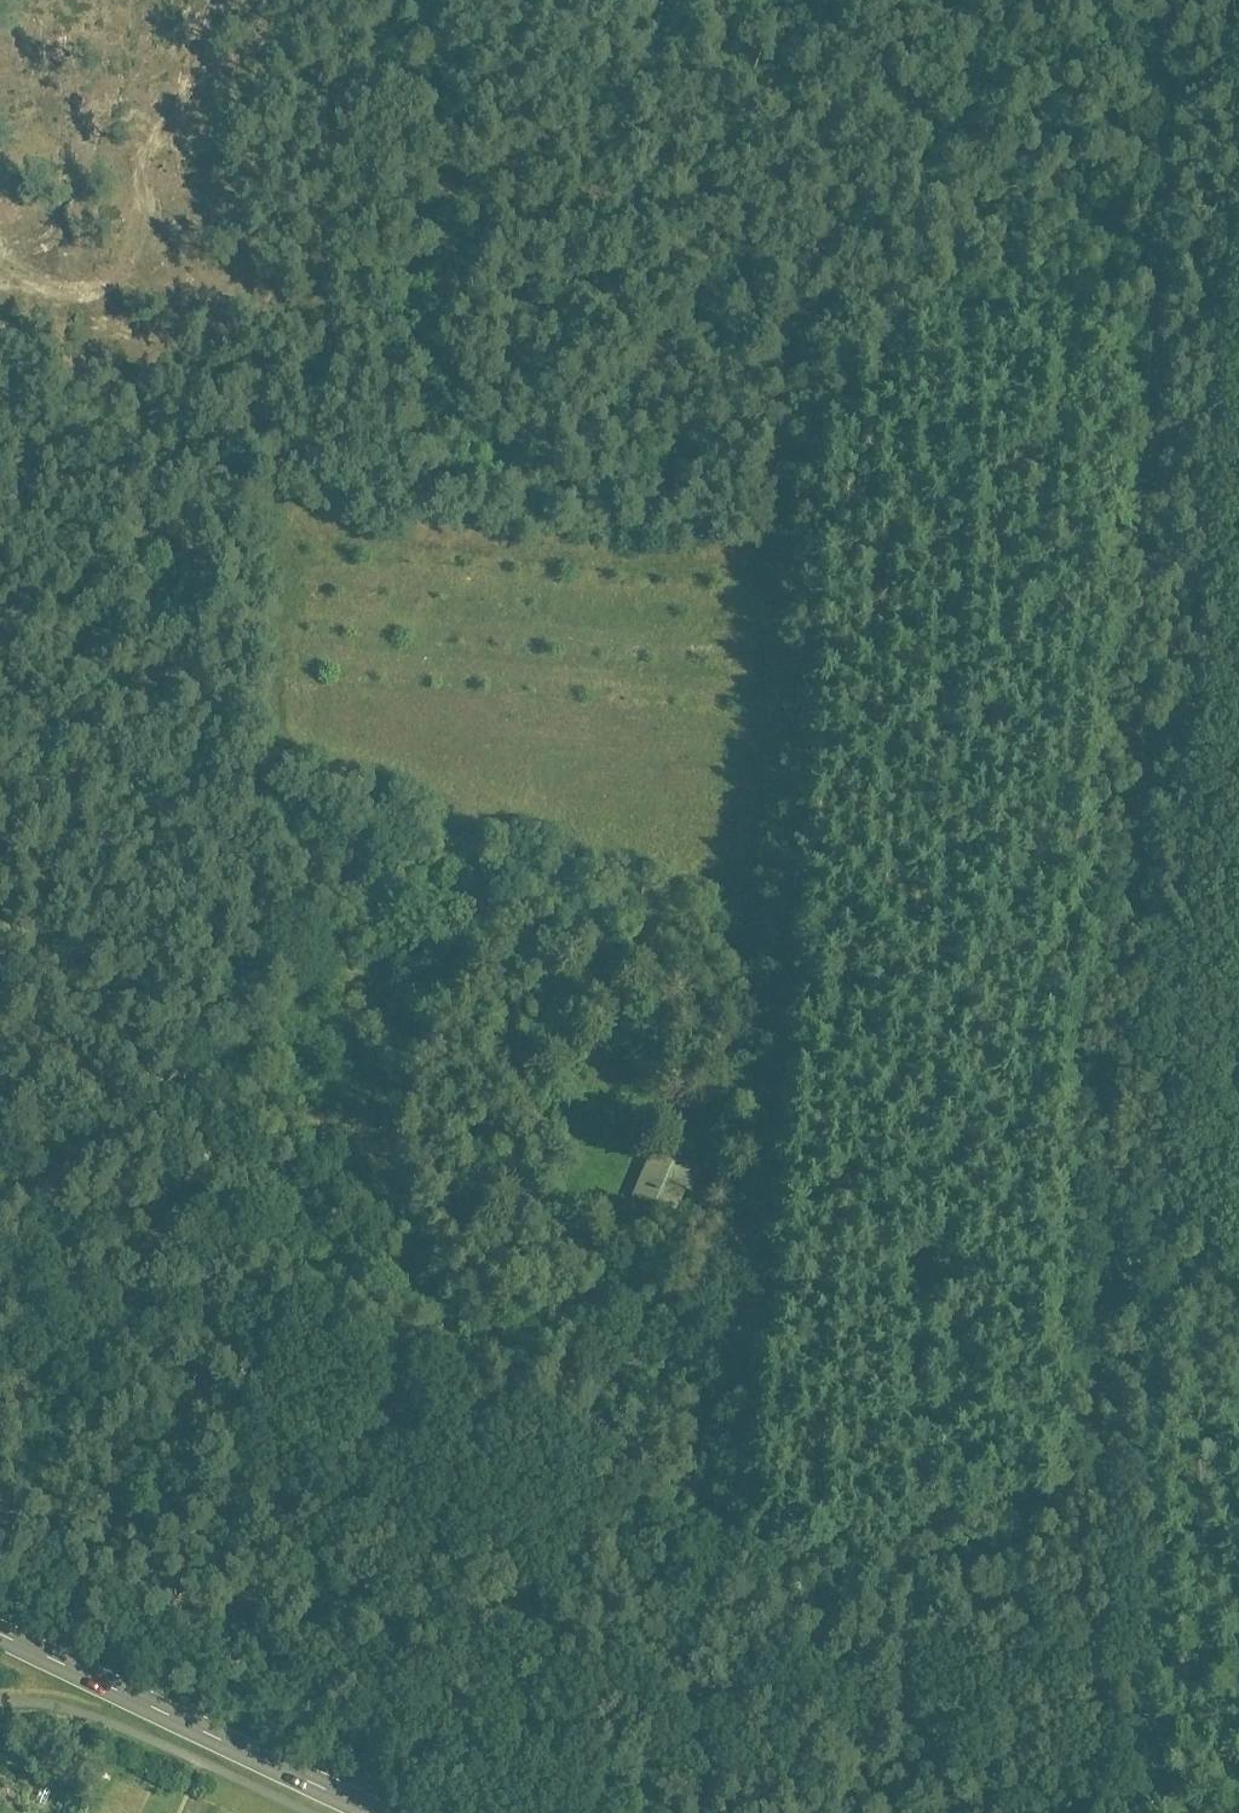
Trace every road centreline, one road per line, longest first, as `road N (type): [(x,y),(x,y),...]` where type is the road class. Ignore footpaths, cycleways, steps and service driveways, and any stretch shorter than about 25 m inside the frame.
road 1 (track): [(922,1812),(719,1407),(759,1187),(805,0)]
road 2 (track): [(1083,1812),(1179,0)]
road 3 (secondary): [(383,1812),(0,1632)]

